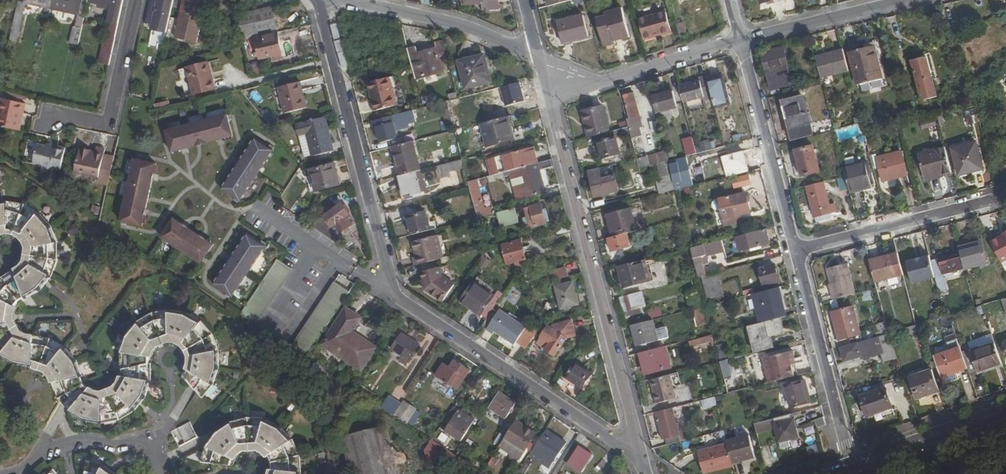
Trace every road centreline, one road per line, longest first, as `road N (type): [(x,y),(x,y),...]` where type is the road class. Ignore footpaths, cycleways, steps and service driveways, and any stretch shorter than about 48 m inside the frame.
road 1 (residential): [(549,98),(641,457)]
road 2 (residential): [(404,301),(389,273),(317,0)]
road 3 (residential): [(641,457),(404,301)]
road 4 (residential): [(795,251),(851,465)]
road 5 (residential): [(740,39),(795,251)]
road 6 (residential): [(795,251),(995,200)]
road 7 (residential): [(349,0),(474,30),(539,60)]
road 8 (residential): [(54,112),(115,126),(141,0)]
road 9 (residential): [(159,473),(143,442),(82,439),(10,473)]
road 10 (residential): [(260,206),(404,301)]
road 11 (residential): [(740,39),(904,0)]
road 12 (tertiary): [(1005,410),(851,465)]
road 13 (residential): [(614,80),(740,39)]

